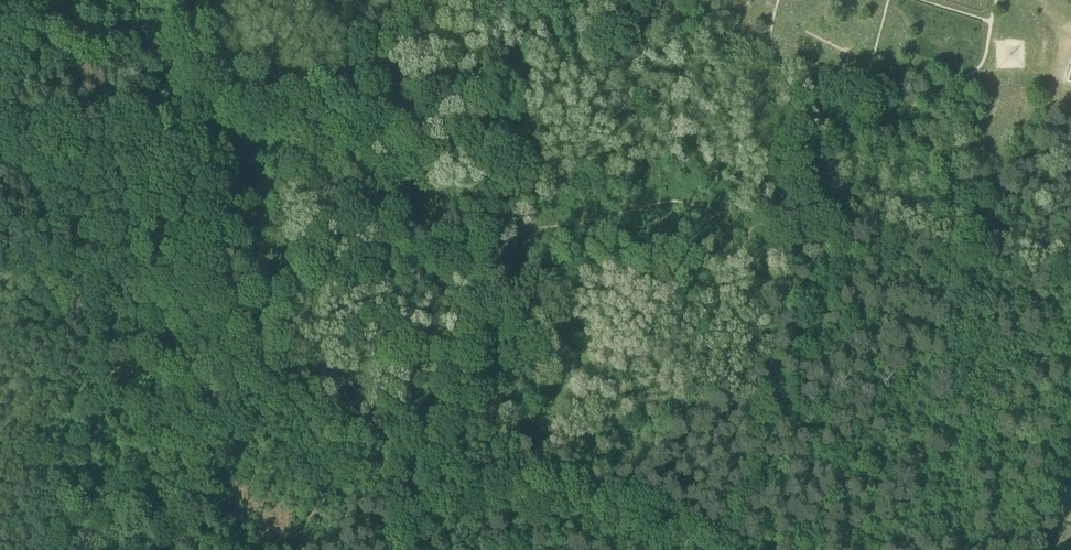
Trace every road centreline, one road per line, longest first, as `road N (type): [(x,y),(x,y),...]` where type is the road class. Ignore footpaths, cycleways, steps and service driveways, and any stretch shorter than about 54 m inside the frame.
road 1 (track): [(69,549),(168,128)]
road 2 (track): [(181,54),(398,113),(514,131)]
road 3 (track): [(472,275),(396,549)]
road 4 (track): [(630,0),(582,81),(514,131)]
road 5 (track): [(514,131),(472,275)]

